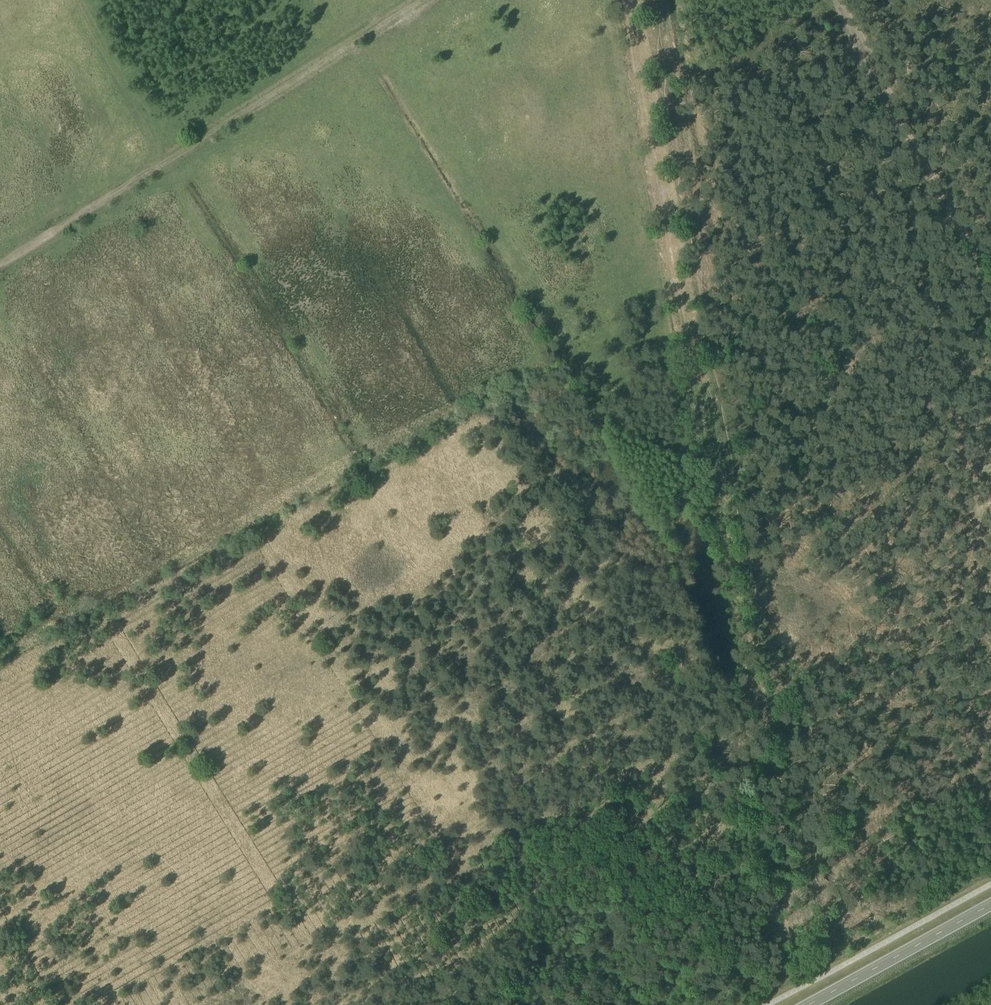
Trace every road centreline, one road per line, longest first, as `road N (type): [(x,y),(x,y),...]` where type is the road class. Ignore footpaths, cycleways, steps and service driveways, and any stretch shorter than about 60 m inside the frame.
road 1 (track): [(707,499),(624,0)]
road 2 (secondary): [(812,1004),(990,907)]

